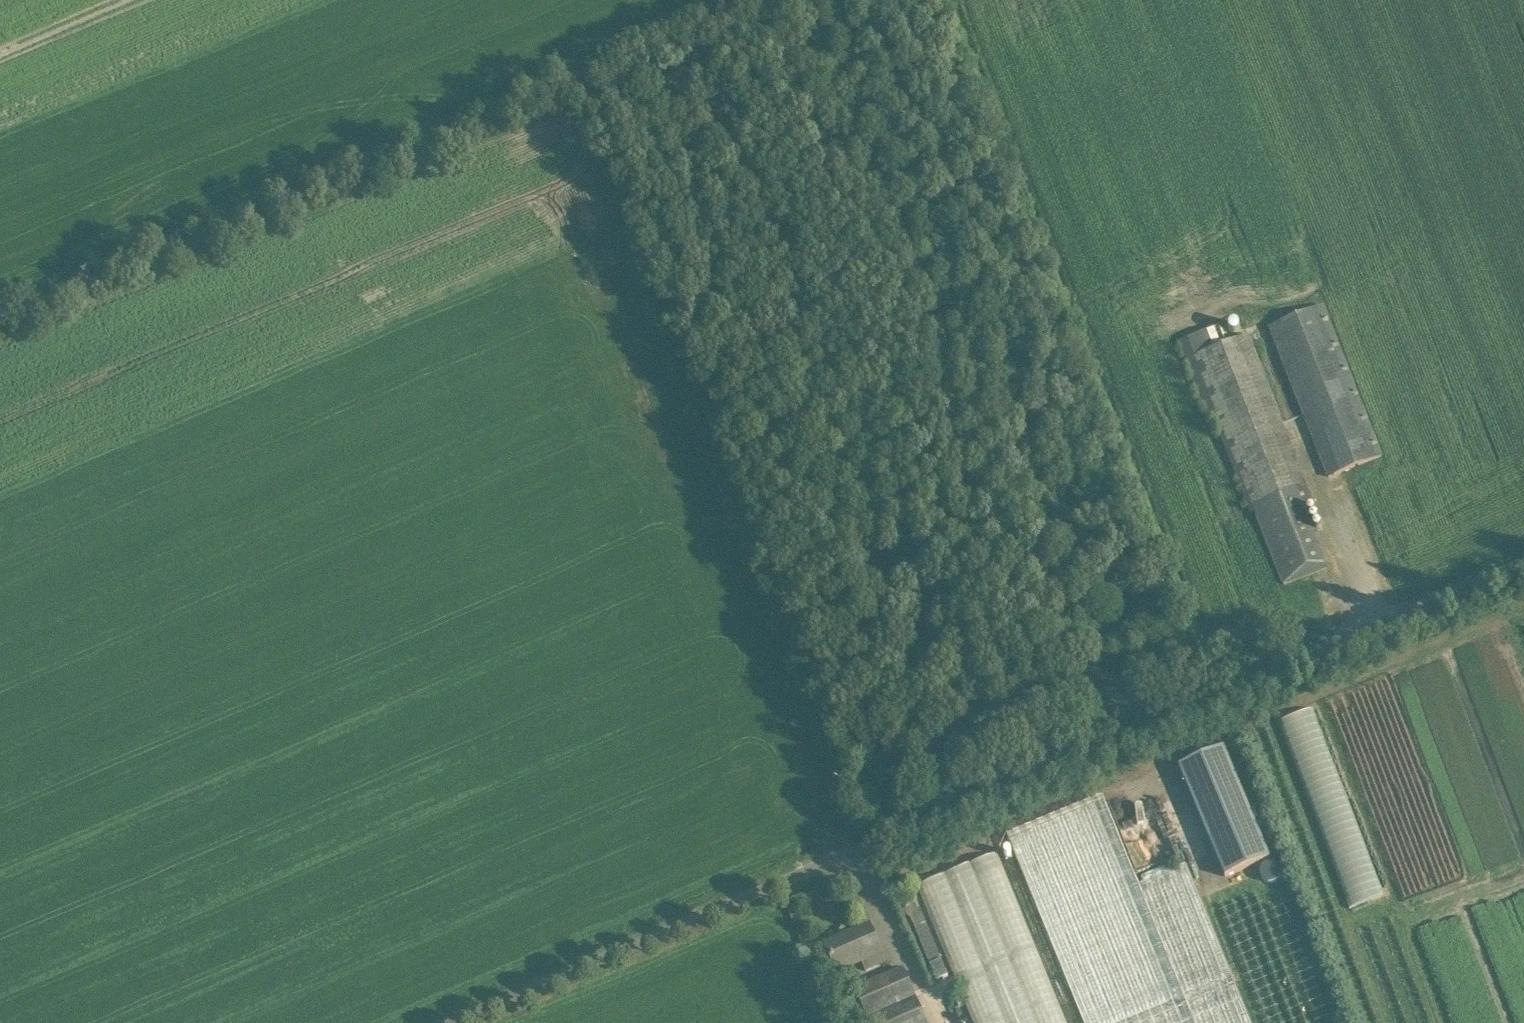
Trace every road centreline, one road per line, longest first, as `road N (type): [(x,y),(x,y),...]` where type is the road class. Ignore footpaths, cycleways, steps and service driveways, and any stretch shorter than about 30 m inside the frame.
road 1 (unclassified): [(453,1022),(1523,563)]

